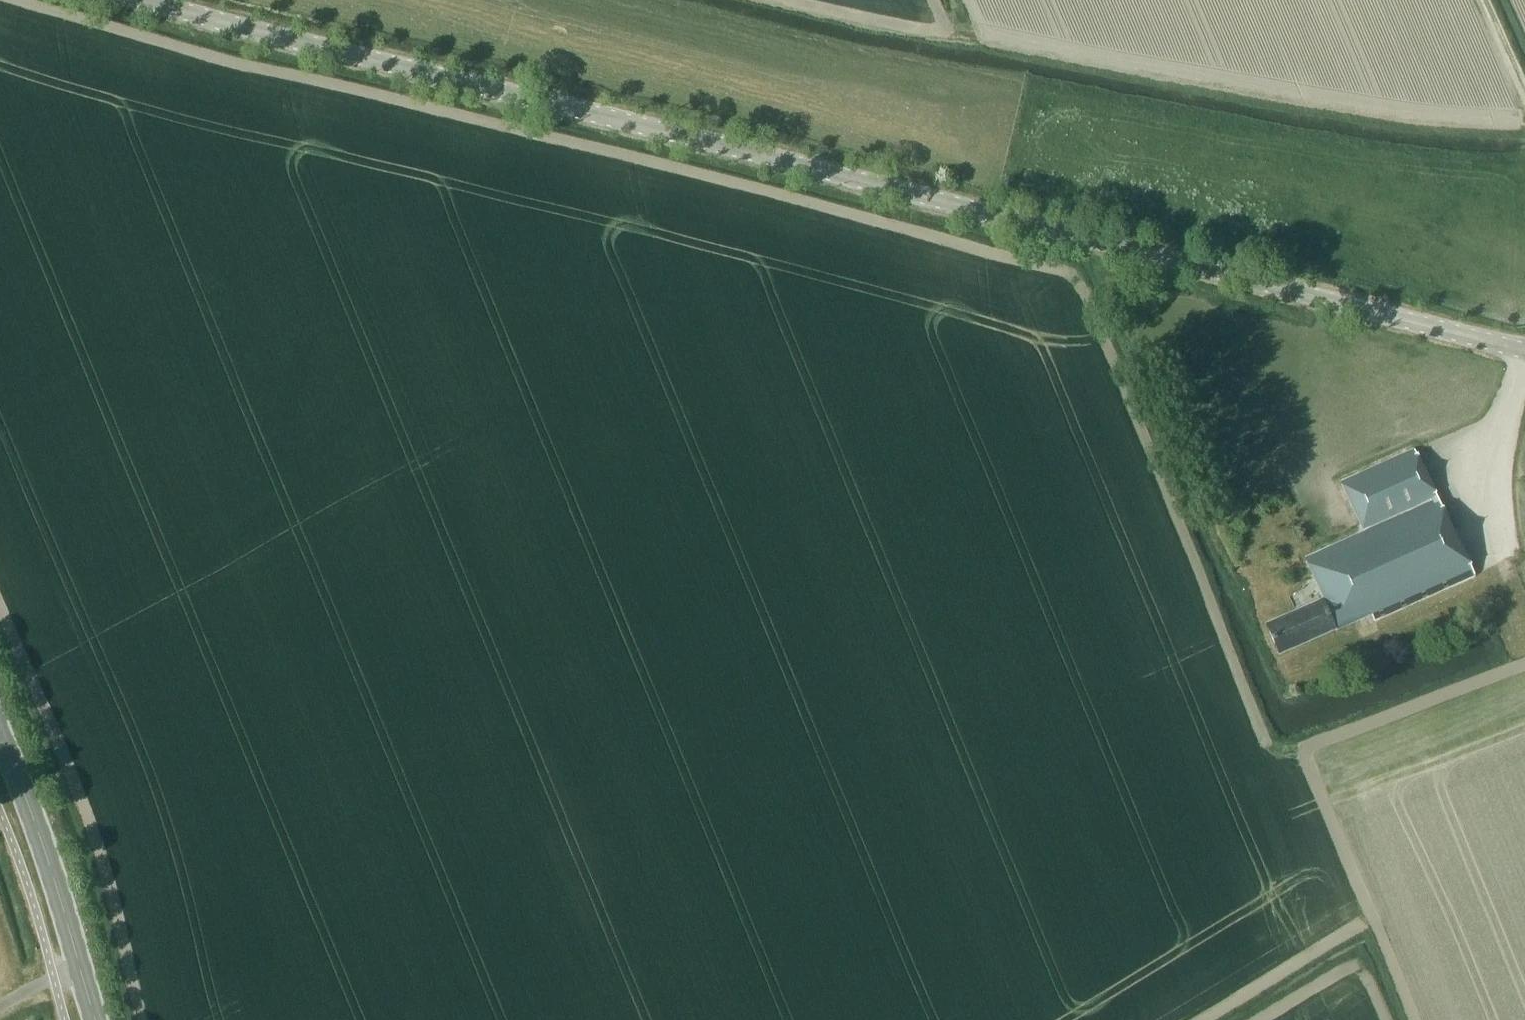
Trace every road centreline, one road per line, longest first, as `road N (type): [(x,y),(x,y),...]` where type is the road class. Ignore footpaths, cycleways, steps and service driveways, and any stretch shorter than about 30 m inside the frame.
road 1 (tertiary): [(1524,355),(117,0)]
road 2 (primary): [(92,1019),(44,848),(0,737)]

